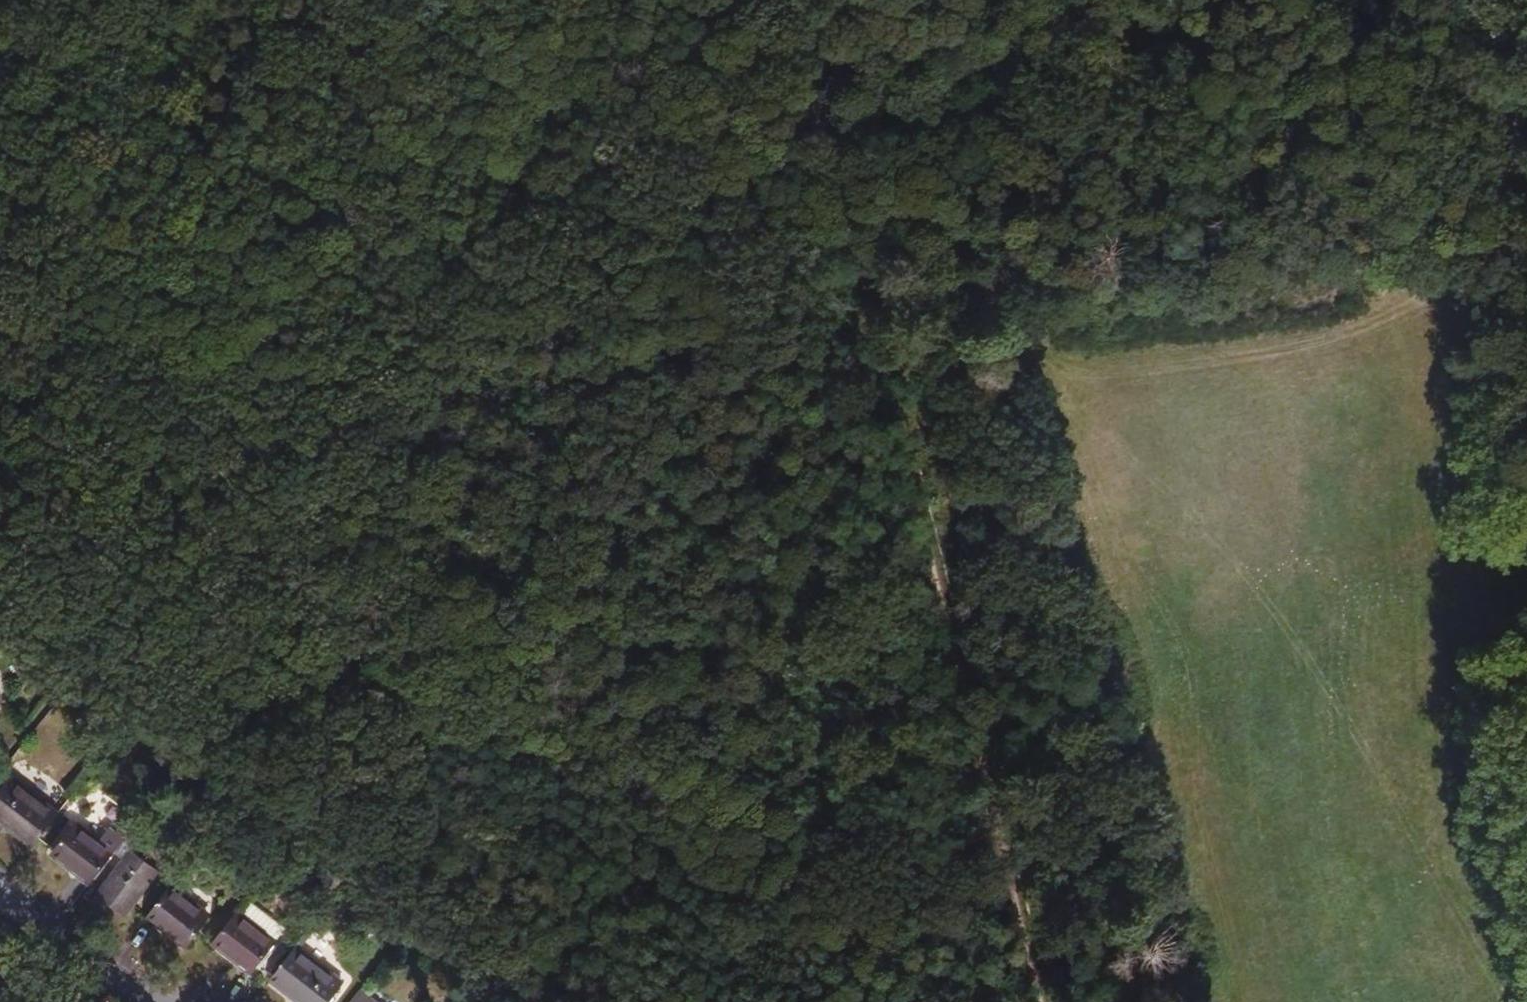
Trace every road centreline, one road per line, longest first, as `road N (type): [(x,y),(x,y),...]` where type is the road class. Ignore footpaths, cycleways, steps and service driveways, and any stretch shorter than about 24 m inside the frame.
road 1 (track): [(1025,1001),(788,0)]
road 2 (residential): [(154,998),(0,893)]

